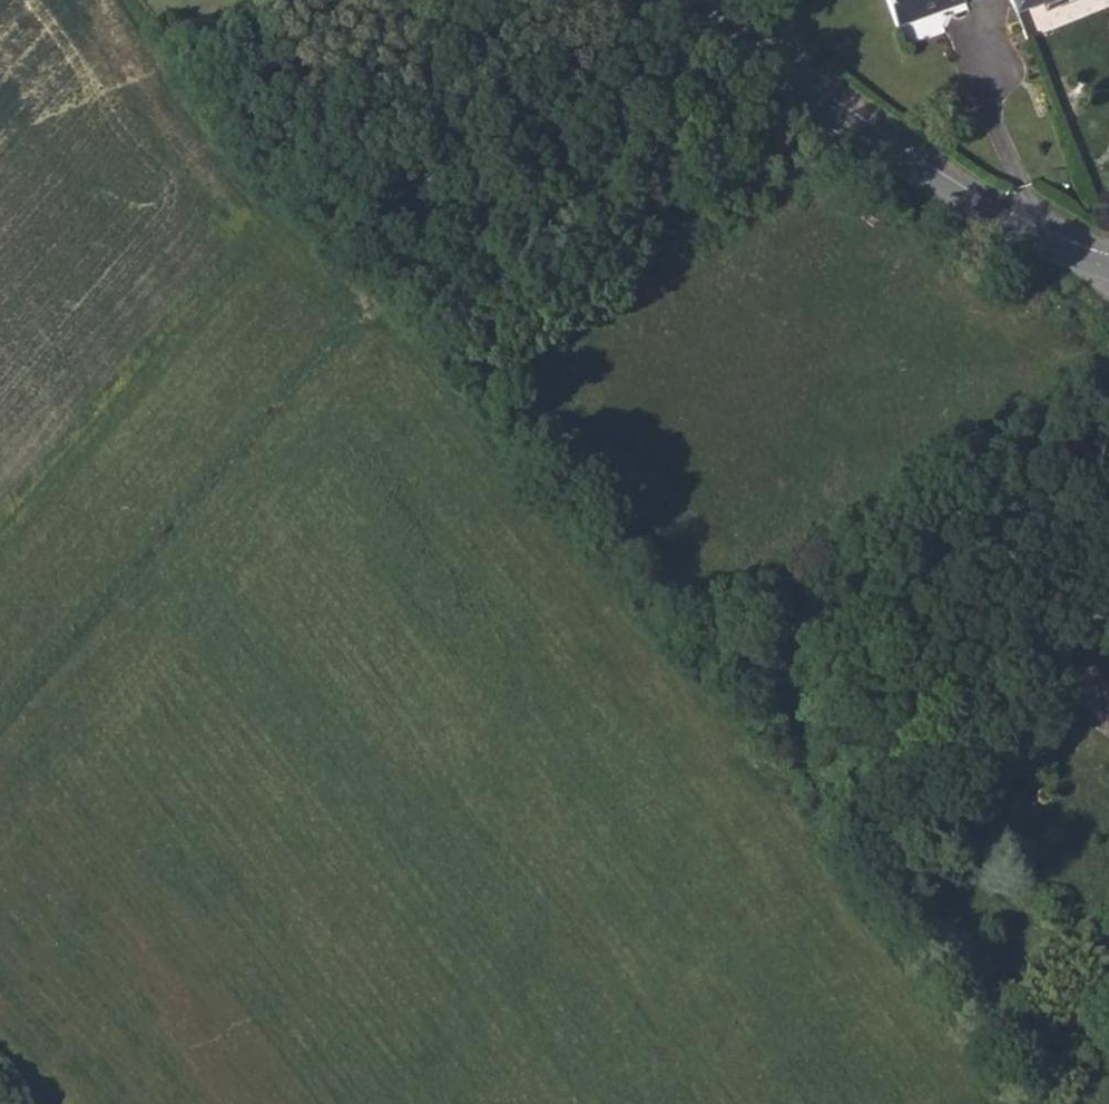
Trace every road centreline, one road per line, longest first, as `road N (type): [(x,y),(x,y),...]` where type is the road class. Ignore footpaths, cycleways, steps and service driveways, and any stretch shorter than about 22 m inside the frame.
road 1 (unclassified): [(679,6),(979,210),(1108,267)]

